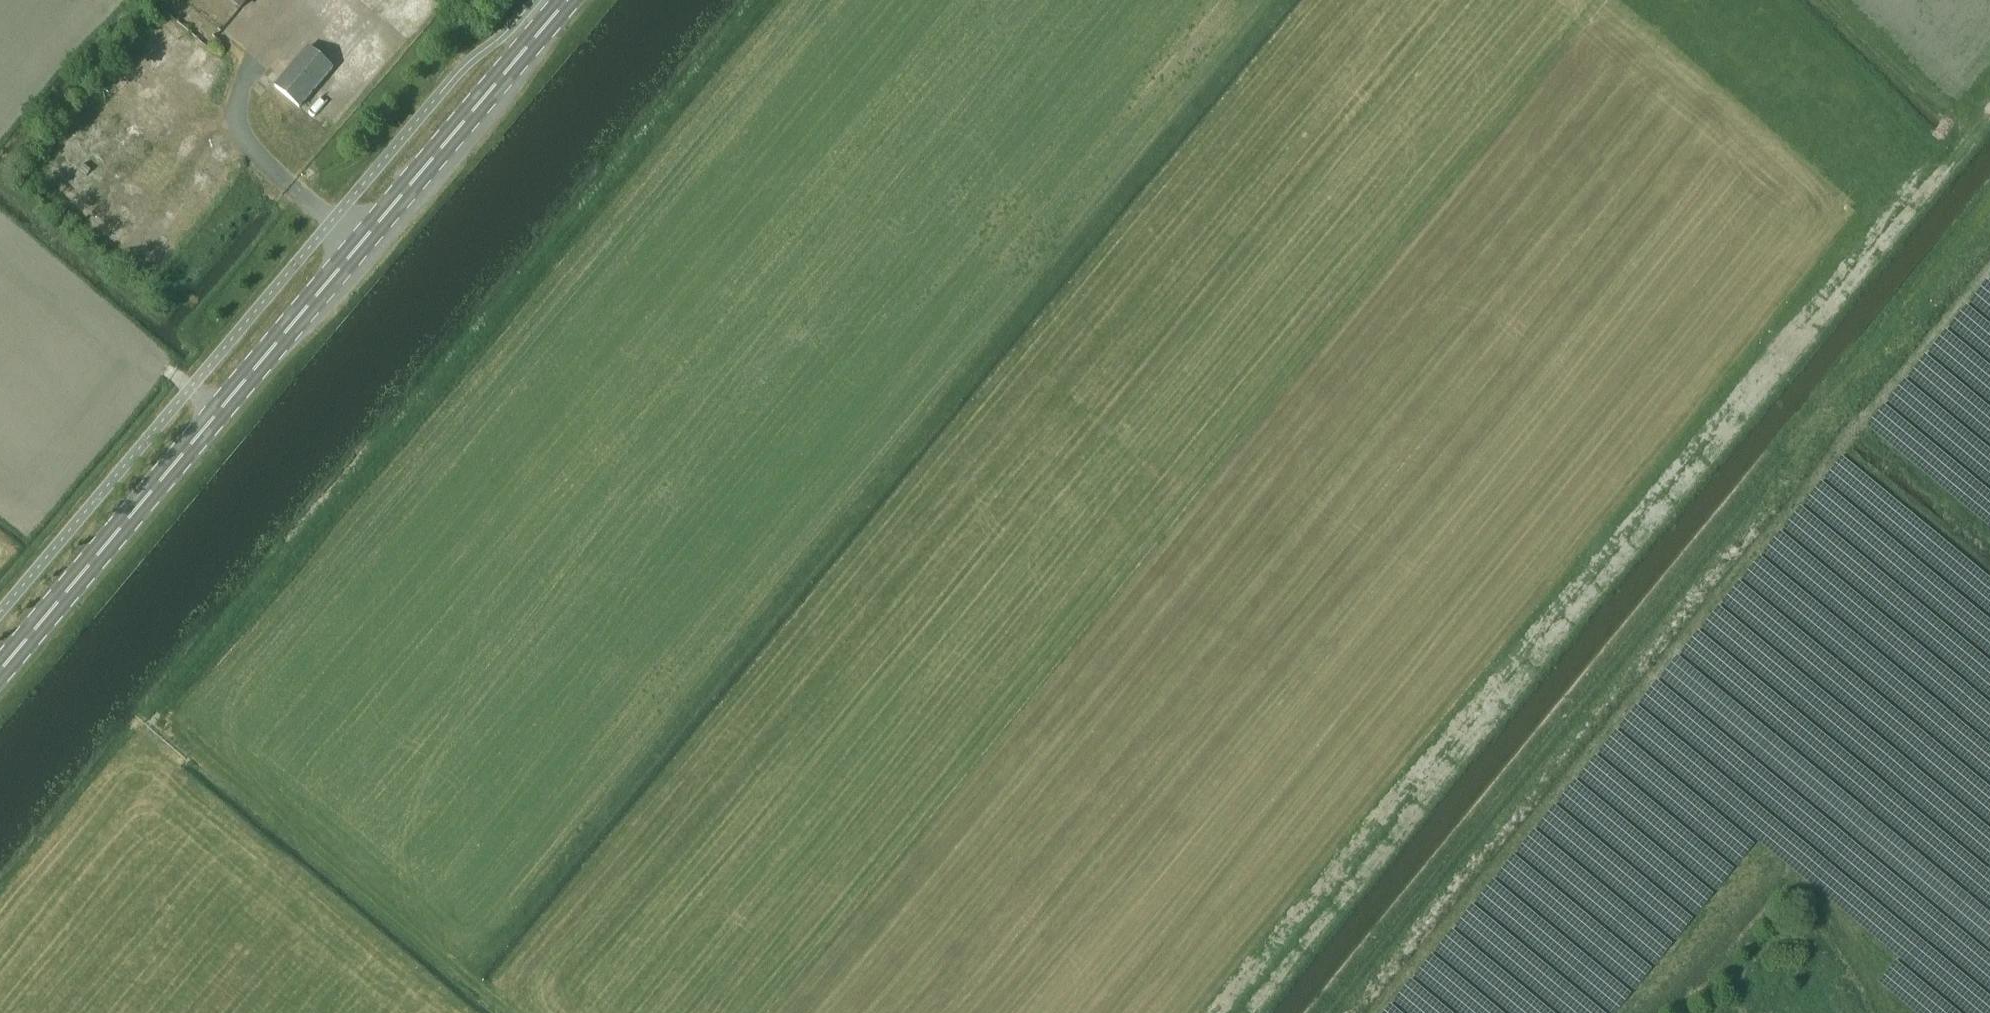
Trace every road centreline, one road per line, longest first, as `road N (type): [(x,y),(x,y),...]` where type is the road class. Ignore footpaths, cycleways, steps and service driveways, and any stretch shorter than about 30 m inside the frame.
road 1 (primary): [(0,682),(575,0)]

